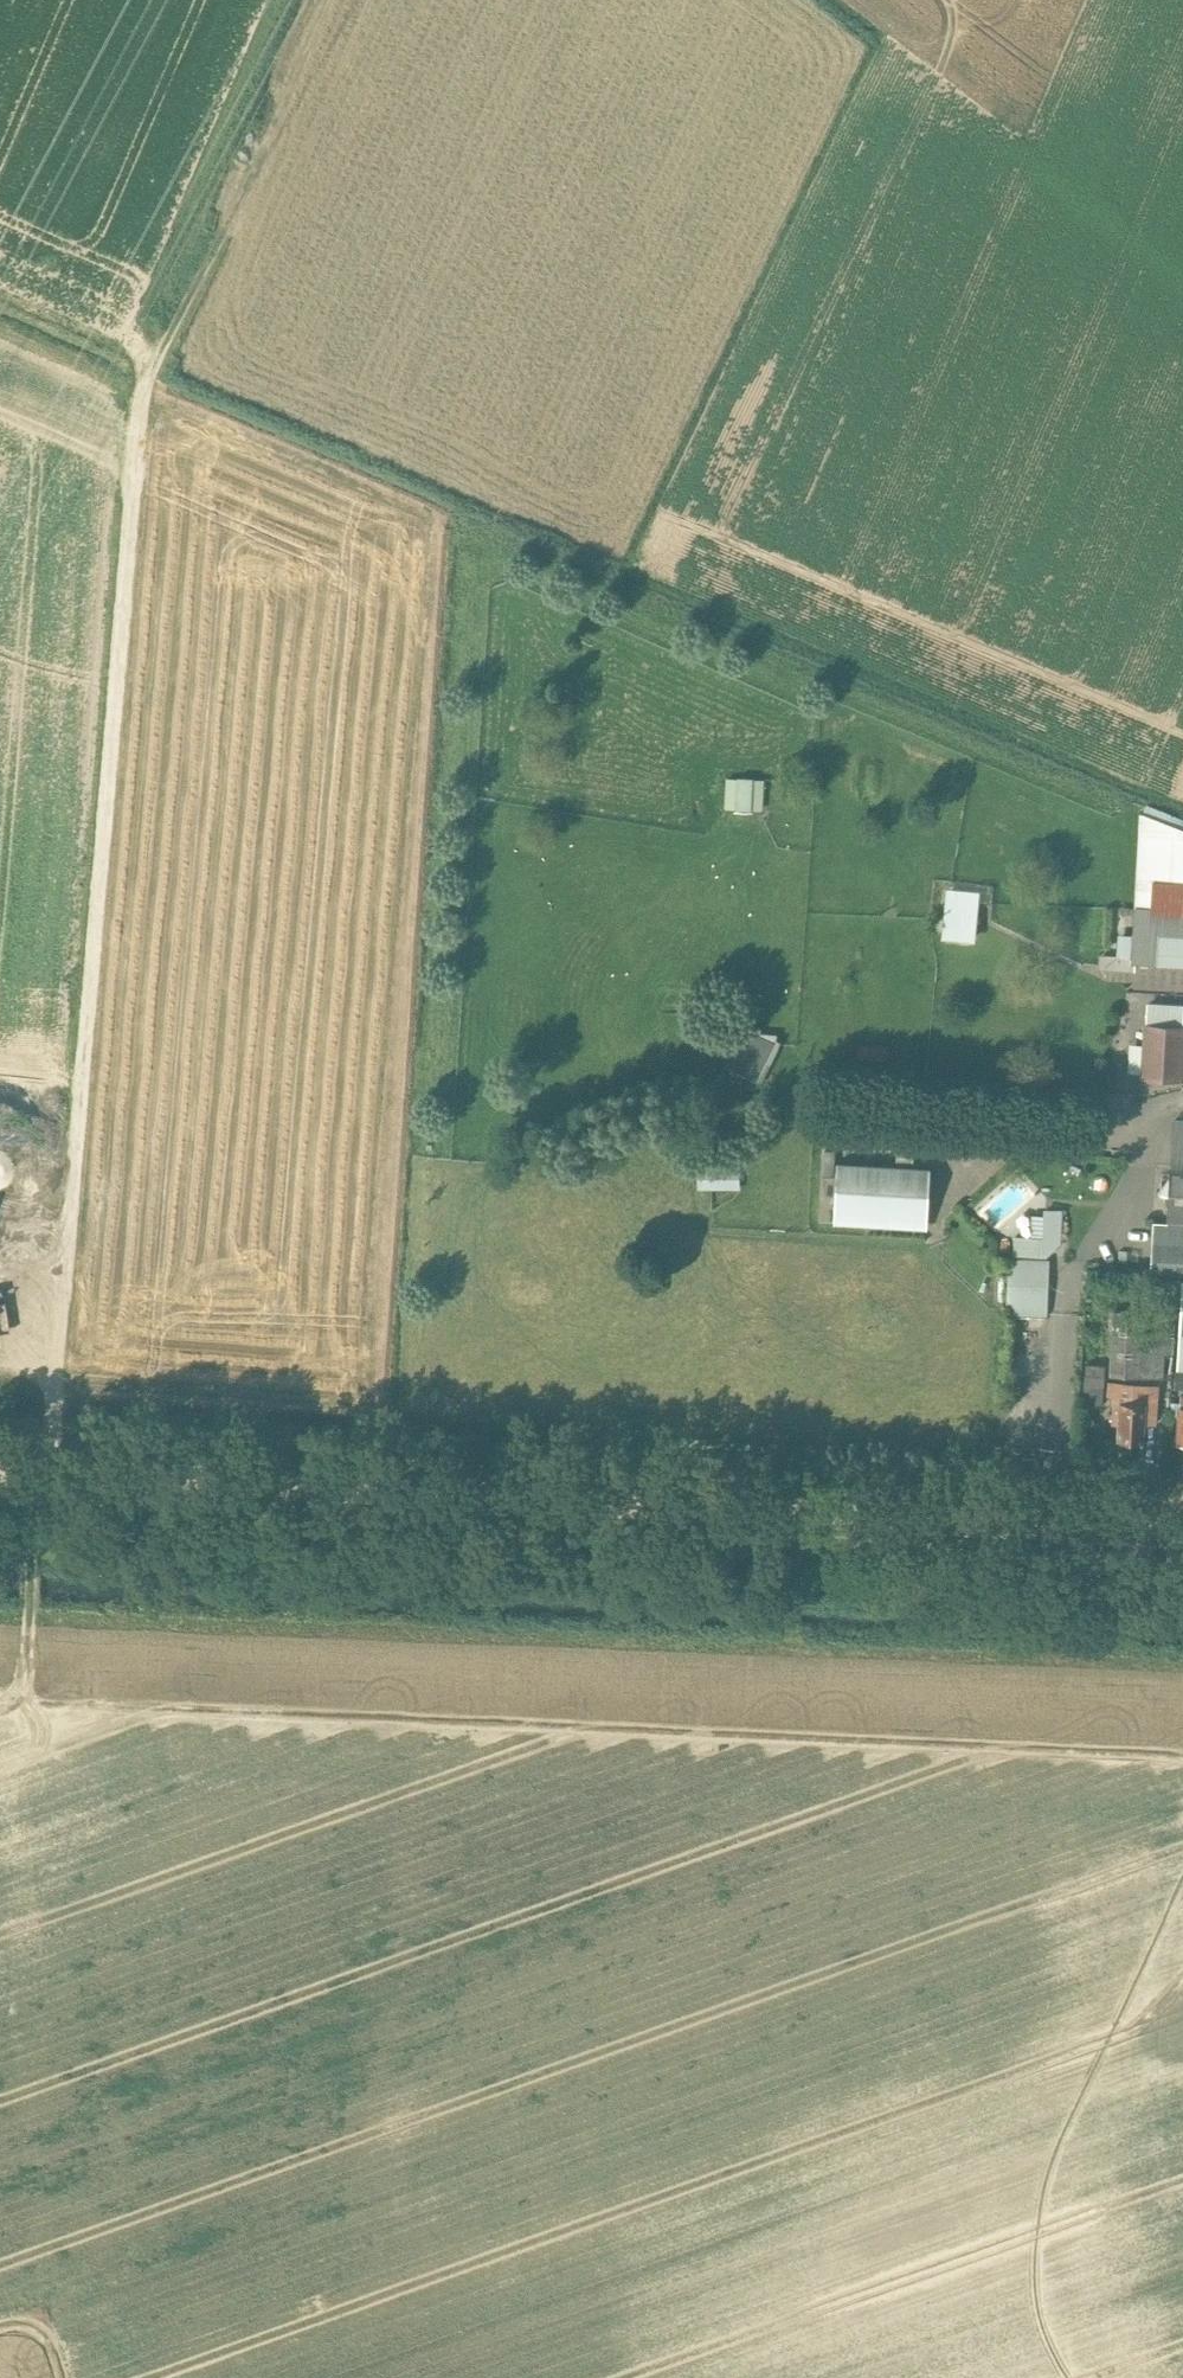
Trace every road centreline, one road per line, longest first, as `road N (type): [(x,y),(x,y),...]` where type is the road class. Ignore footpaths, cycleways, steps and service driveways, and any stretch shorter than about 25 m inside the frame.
road 1 (track): [(35,1635),(141,395),(271,133),(326,0)]
road 2 (secondary): [(1182,1536),(0,1472)]

